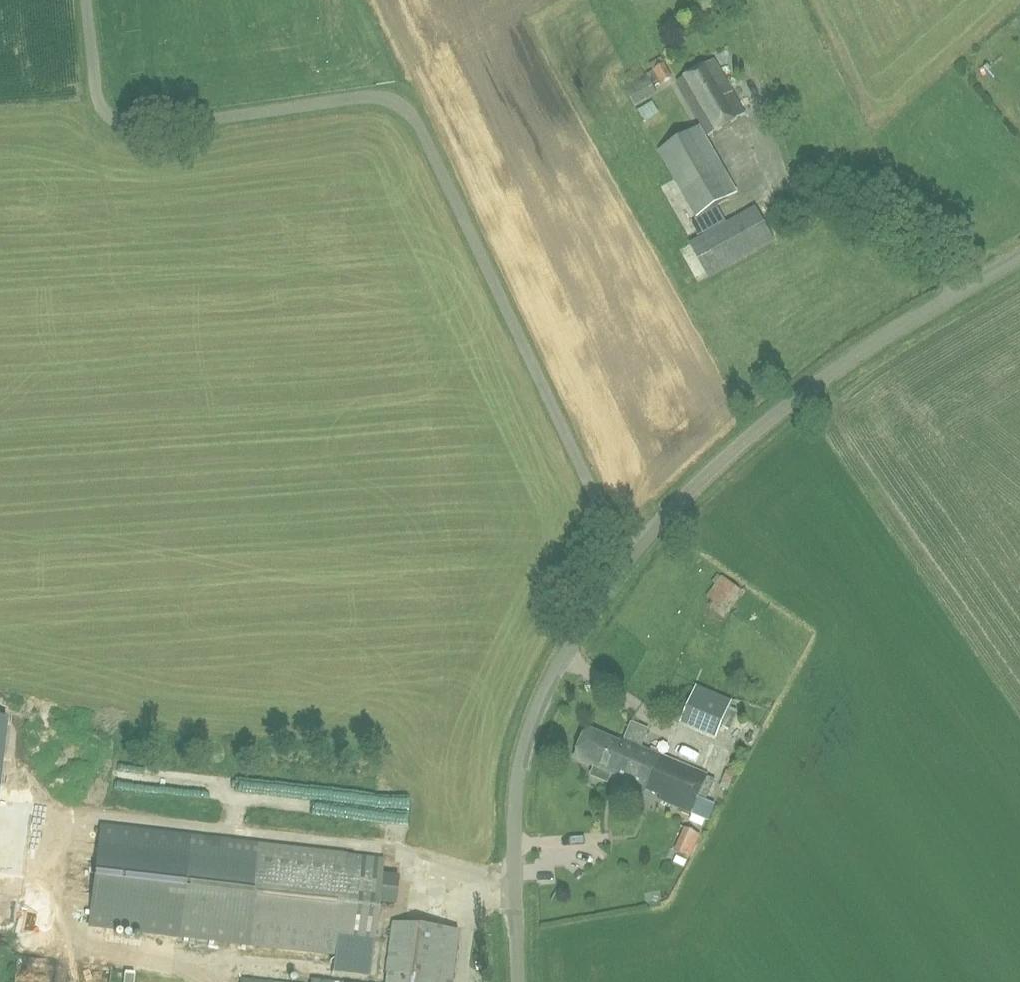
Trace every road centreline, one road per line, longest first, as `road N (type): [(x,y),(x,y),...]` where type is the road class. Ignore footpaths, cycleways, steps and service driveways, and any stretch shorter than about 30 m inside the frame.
road 1 (unclassified): [(518,981),(519,771),(544,695),(595,607),(658,525),(737,447),(842,365),(1019,257)]

